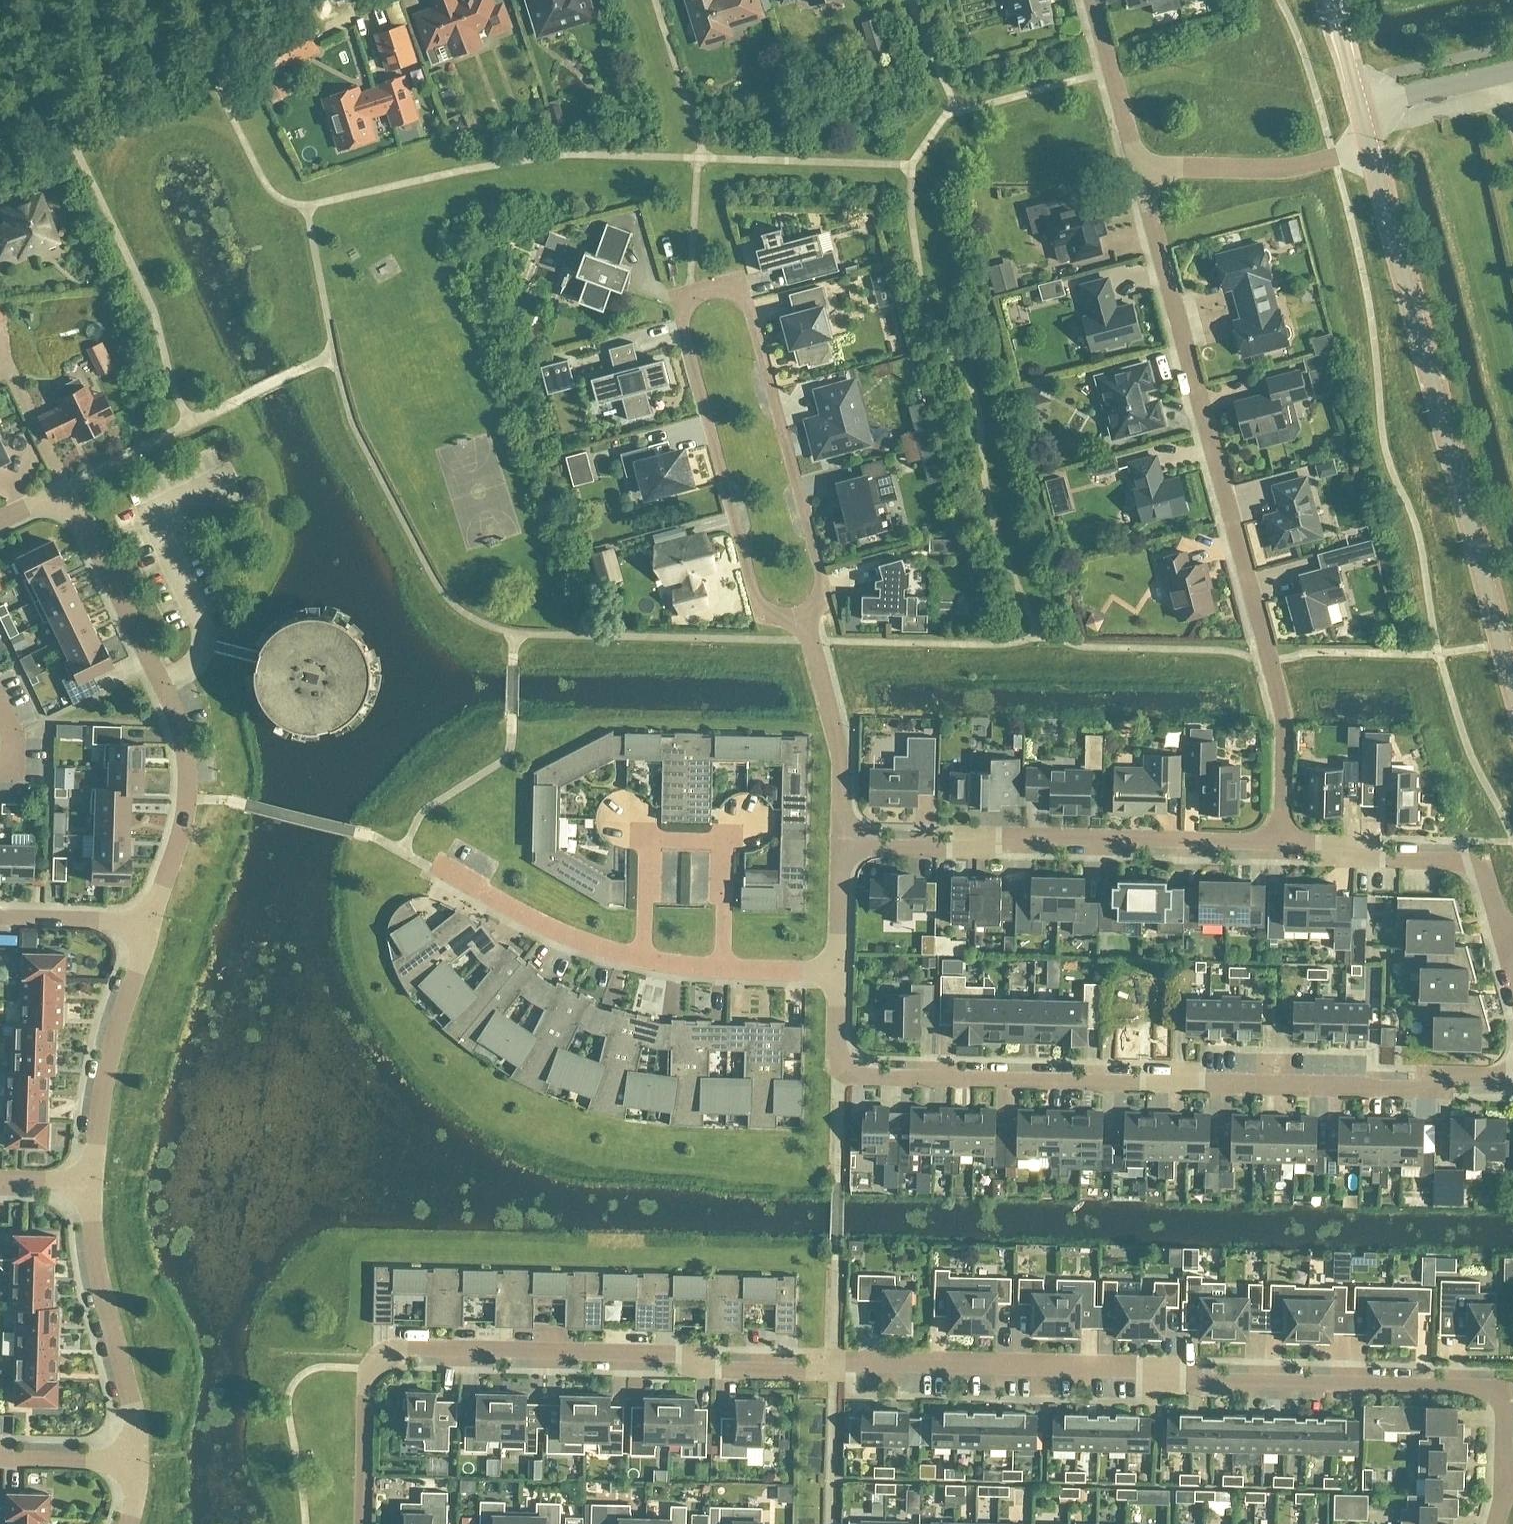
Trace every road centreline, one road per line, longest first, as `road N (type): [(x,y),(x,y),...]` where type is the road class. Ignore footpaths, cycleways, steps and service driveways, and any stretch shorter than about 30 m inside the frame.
road 1 (residential): [(363,1523),(371,1373),(383,1357),(408,1348),(682,1354),(715,1371),(806,1373),(846,1359),(1046,1362),(1137,1365),(1186,1382),(1483,1389),(1503,1407),(1506,1479)]
road 2 (residential): [(1512,1077),(1464,1076),(1416,1089),(855,1076),(837,1061),(837,972)]
road 3 (residential): [(1136,166),(1284,722),(1282,841)]
road 4 (residential): [(1512,685),(1371,146)]
road 5 (residential): [(149,922),(182,833),(187,765),(178,725),(110,577),(85,524),(62,500)]
road 6 (residential): [(1282,841),(996,834),(953,851),(843,849)]
road 7 (residential): [(710,290),(688,307),(685,335),(755,596),(770,618),(802,617)]
road 8 (residential): [(802,617),(819,605),(823,583),(753,318),(735,293),(710,290)]
road 9 (residential): [(724,970),(727,842),(645,841),(643,960)]
road 10 (residential): [(137,1464),(135,1413),(91,1244),(90,1182)]
road 11 (residential): [(90,1182),(110,1052),(149,922)]
road 12 (residential): [(1136,166),(1286,170),(1371,146)]
road 13 (residential): [(843,849),(843,764),(802,617)]
road 14 (residential): [(643,960),(569,938),(441,868)]
road 15 (residential): [(1282,841),(1386,861),(1480,867)]
road 16 (residential): [(1136,166),(1093,0)]
road 17 (residential): [(1371,146),(1332,0)]
road 18 (residential): [(0,917),(149,922)]
road 19 (residential): [(137,1464),(0,1459)]
road 20 (residential): [(837,972),(843,849)]

